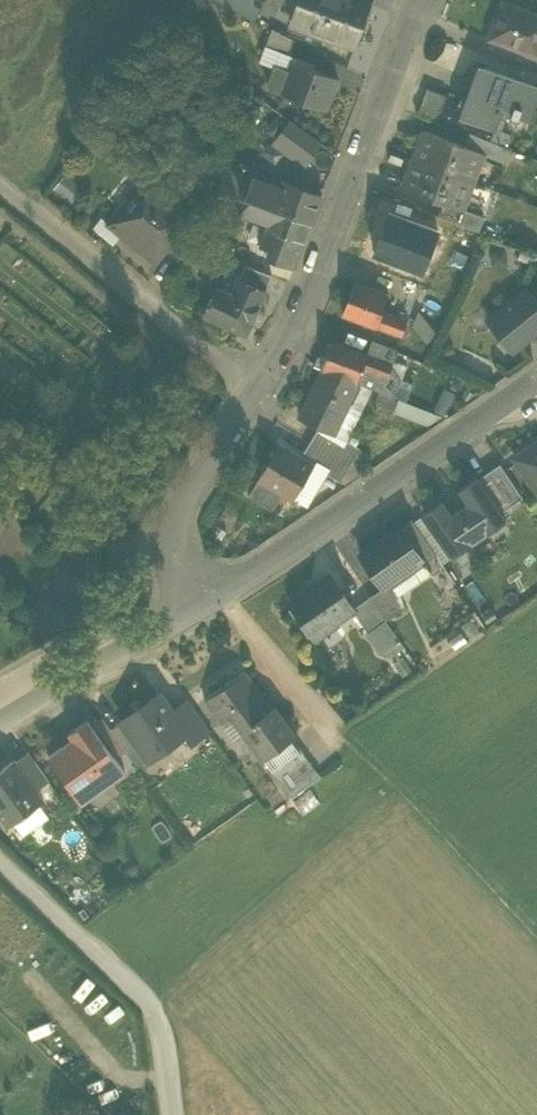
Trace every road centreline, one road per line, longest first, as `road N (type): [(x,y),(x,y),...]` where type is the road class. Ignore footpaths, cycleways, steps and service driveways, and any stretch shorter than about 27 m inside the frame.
road 1 (track): [(536,934),(216,593)]
road 2 (residential): [(423,0),(257,393)]
road 3 (residential): [(536,372),(189,610)]
road 4 (residential): [(0,186),(257,393)]
road 5 (unclassified): [(173,1114),(158,1010),(0,859)]
road 6 (residential): [(257,393),(182,500),(176,556),(189,610)]
road 7 (residential): [(189,610),(0,726)]

